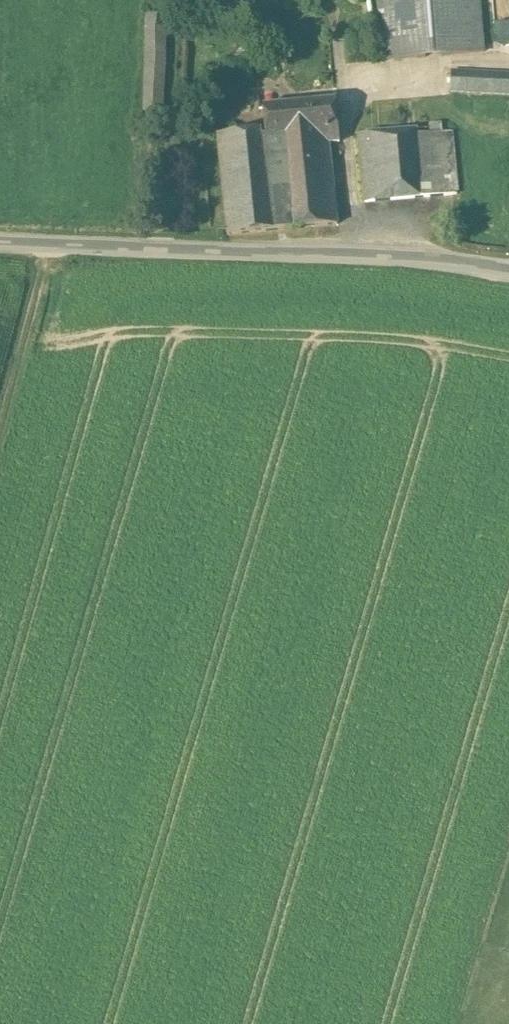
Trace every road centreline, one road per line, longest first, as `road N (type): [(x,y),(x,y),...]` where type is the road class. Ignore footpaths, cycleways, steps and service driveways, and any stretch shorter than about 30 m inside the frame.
road 1 (unclassified): [(0,242),(453,261),(508,271)]
road 2 (track): [(51,244),(0,426)]

